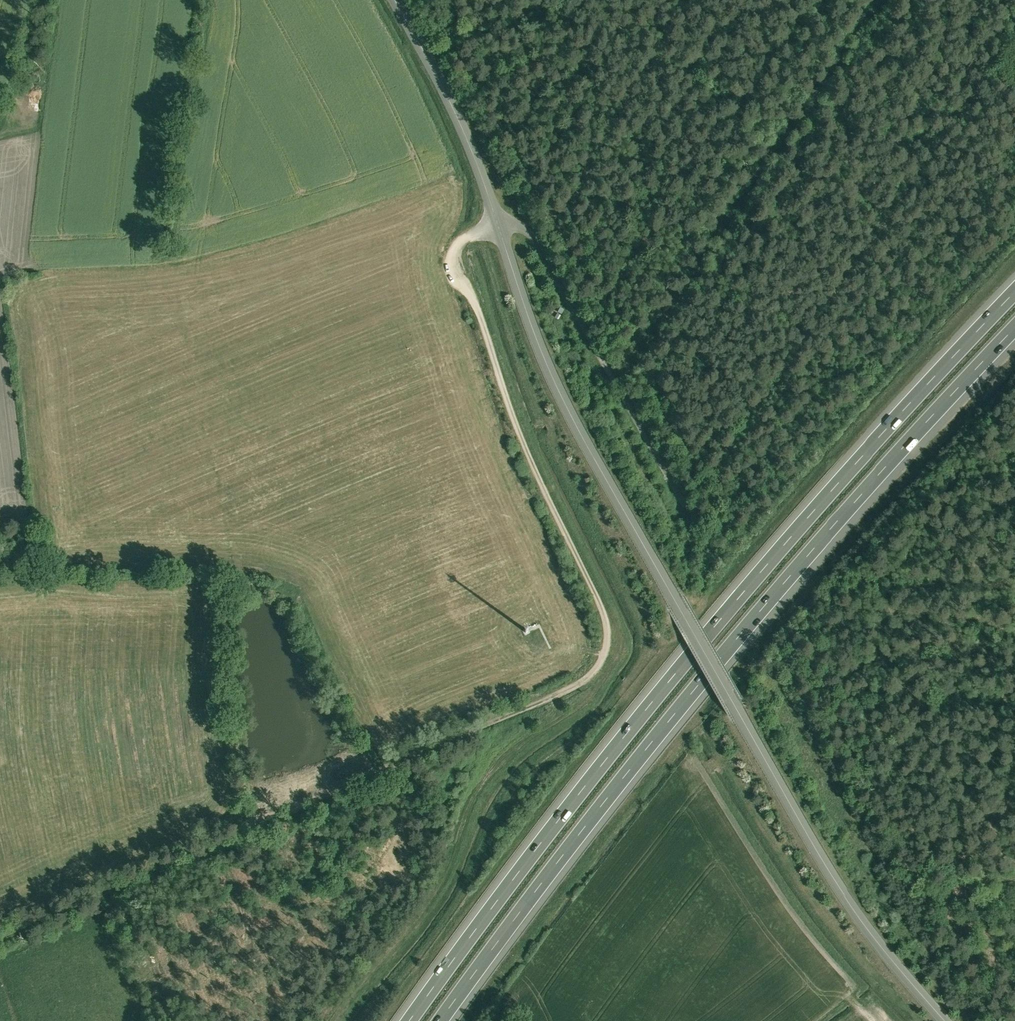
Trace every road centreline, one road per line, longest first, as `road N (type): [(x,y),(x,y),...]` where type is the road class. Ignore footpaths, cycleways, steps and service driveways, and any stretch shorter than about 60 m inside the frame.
road 1 (motorway): [(1014,293),(780,548),(634,724),(409,1020)]
road 2 (unclassified): [(498,221),(529,320),(585,444),(815,848),(887,955),(945,1020)]
road 3 (motorway): [(440,1020),(724,653),(1014,330)]
road 4 (track): [(0,942),(550,697)]
road 5 (unclassified): [(550,697),(597,663),(606,625),(529,465),(471,297),(456,277),(462,243),(498,221)]
road 6 (unclassified): [(498,221),(529,232),(541,250),(683,503)]
road 7 (unclassified): [(393,0),(456,115),(498,221)]

